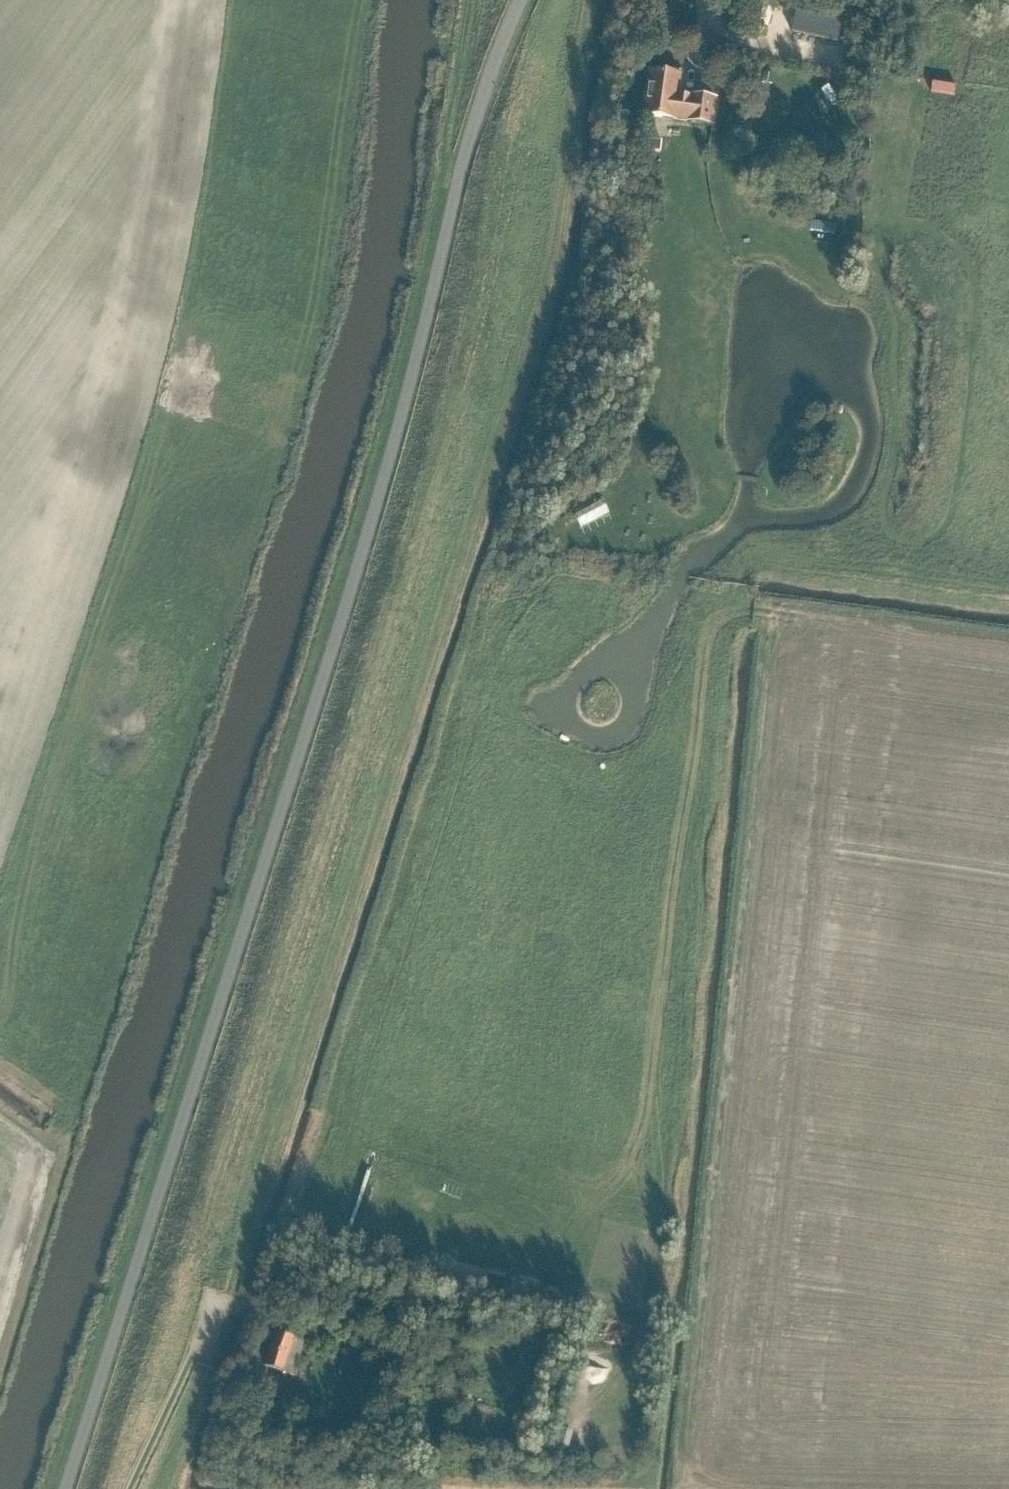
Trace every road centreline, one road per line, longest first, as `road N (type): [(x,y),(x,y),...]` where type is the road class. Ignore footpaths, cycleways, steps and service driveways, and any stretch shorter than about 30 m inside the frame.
road 1 (unclassified): [(66,1488),(381,490),(472,129),(522,0)]
road 2 (track): [(245,0),(220,213),(188,378),(84,681),(31,865),(13,997),(0,1017)]

